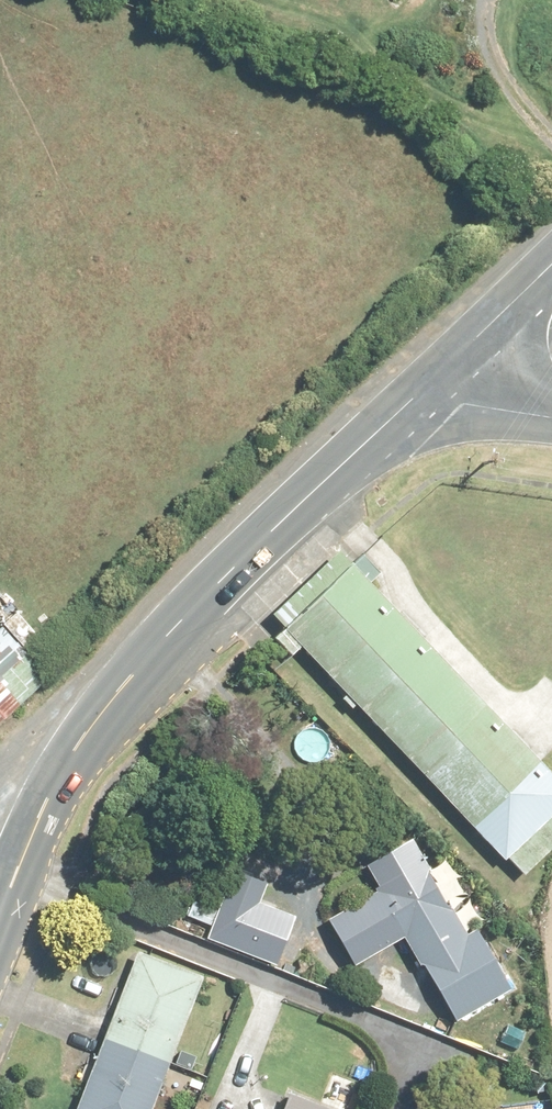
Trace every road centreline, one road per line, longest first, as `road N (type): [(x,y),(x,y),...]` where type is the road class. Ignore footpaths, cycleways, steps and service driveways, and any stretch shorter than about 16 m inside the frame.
road 1 (tertiary): [(435,381),(151,639),(36,817),(0,910)]
road 2 (tertiary): [(551,267),(435,381)]
road 3 (tertiary): [(551,420),(464,406),(435,381)]

